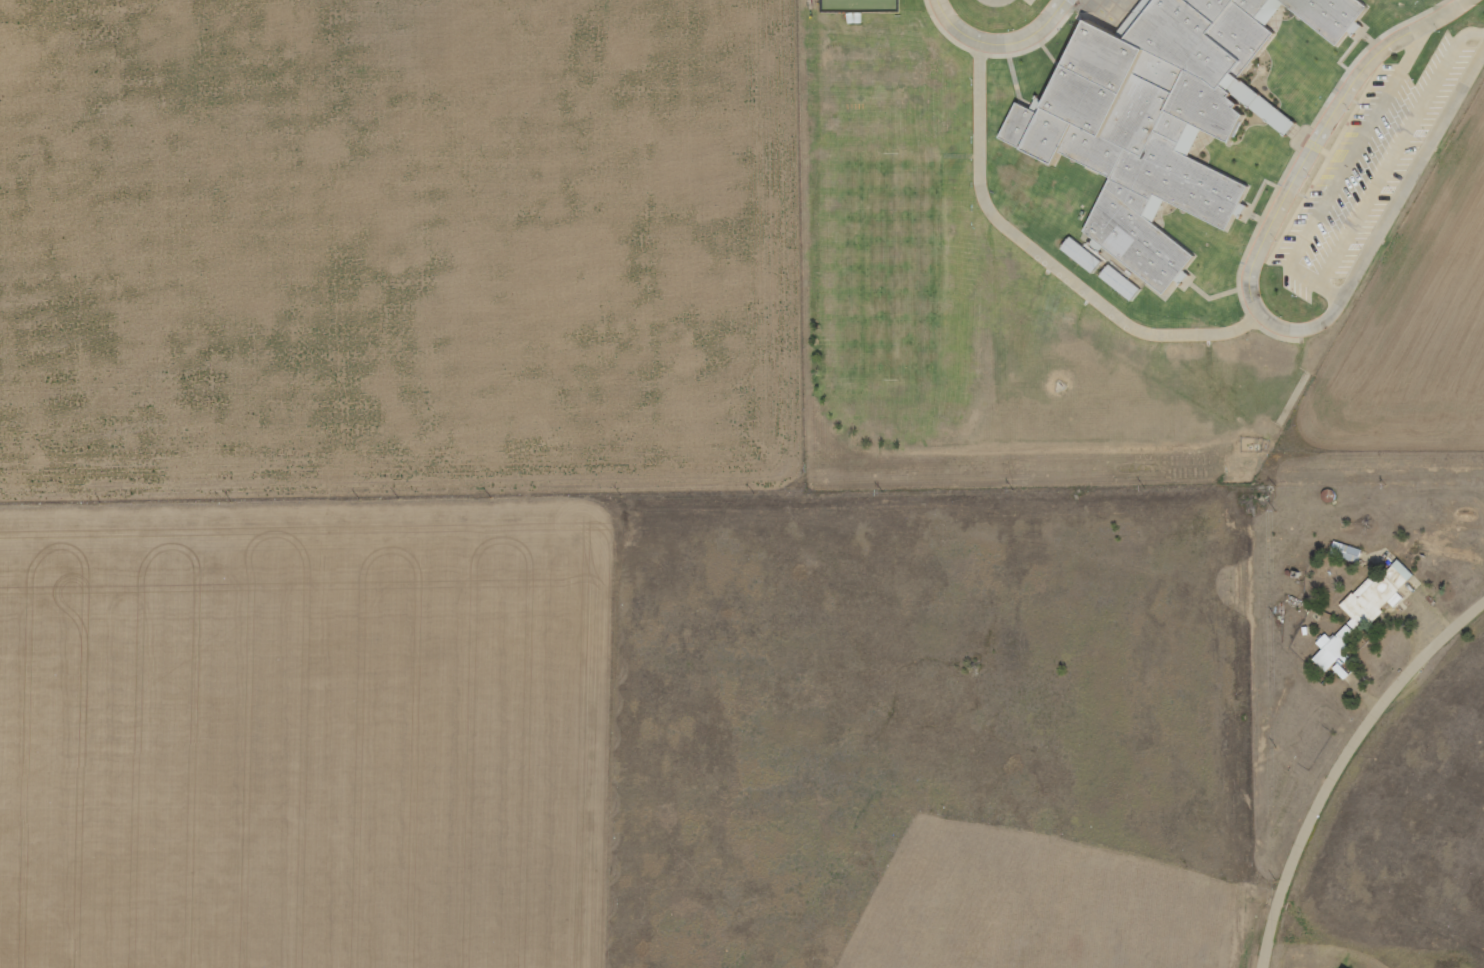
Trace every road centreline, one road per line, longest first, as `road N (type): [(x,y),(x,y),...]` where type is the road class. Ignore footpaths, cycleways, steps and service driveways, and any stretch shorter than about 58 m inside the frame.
road 1 (residential): [(1262,967),(1299,839),(1343,755),(1389,691),(1483,599)]

